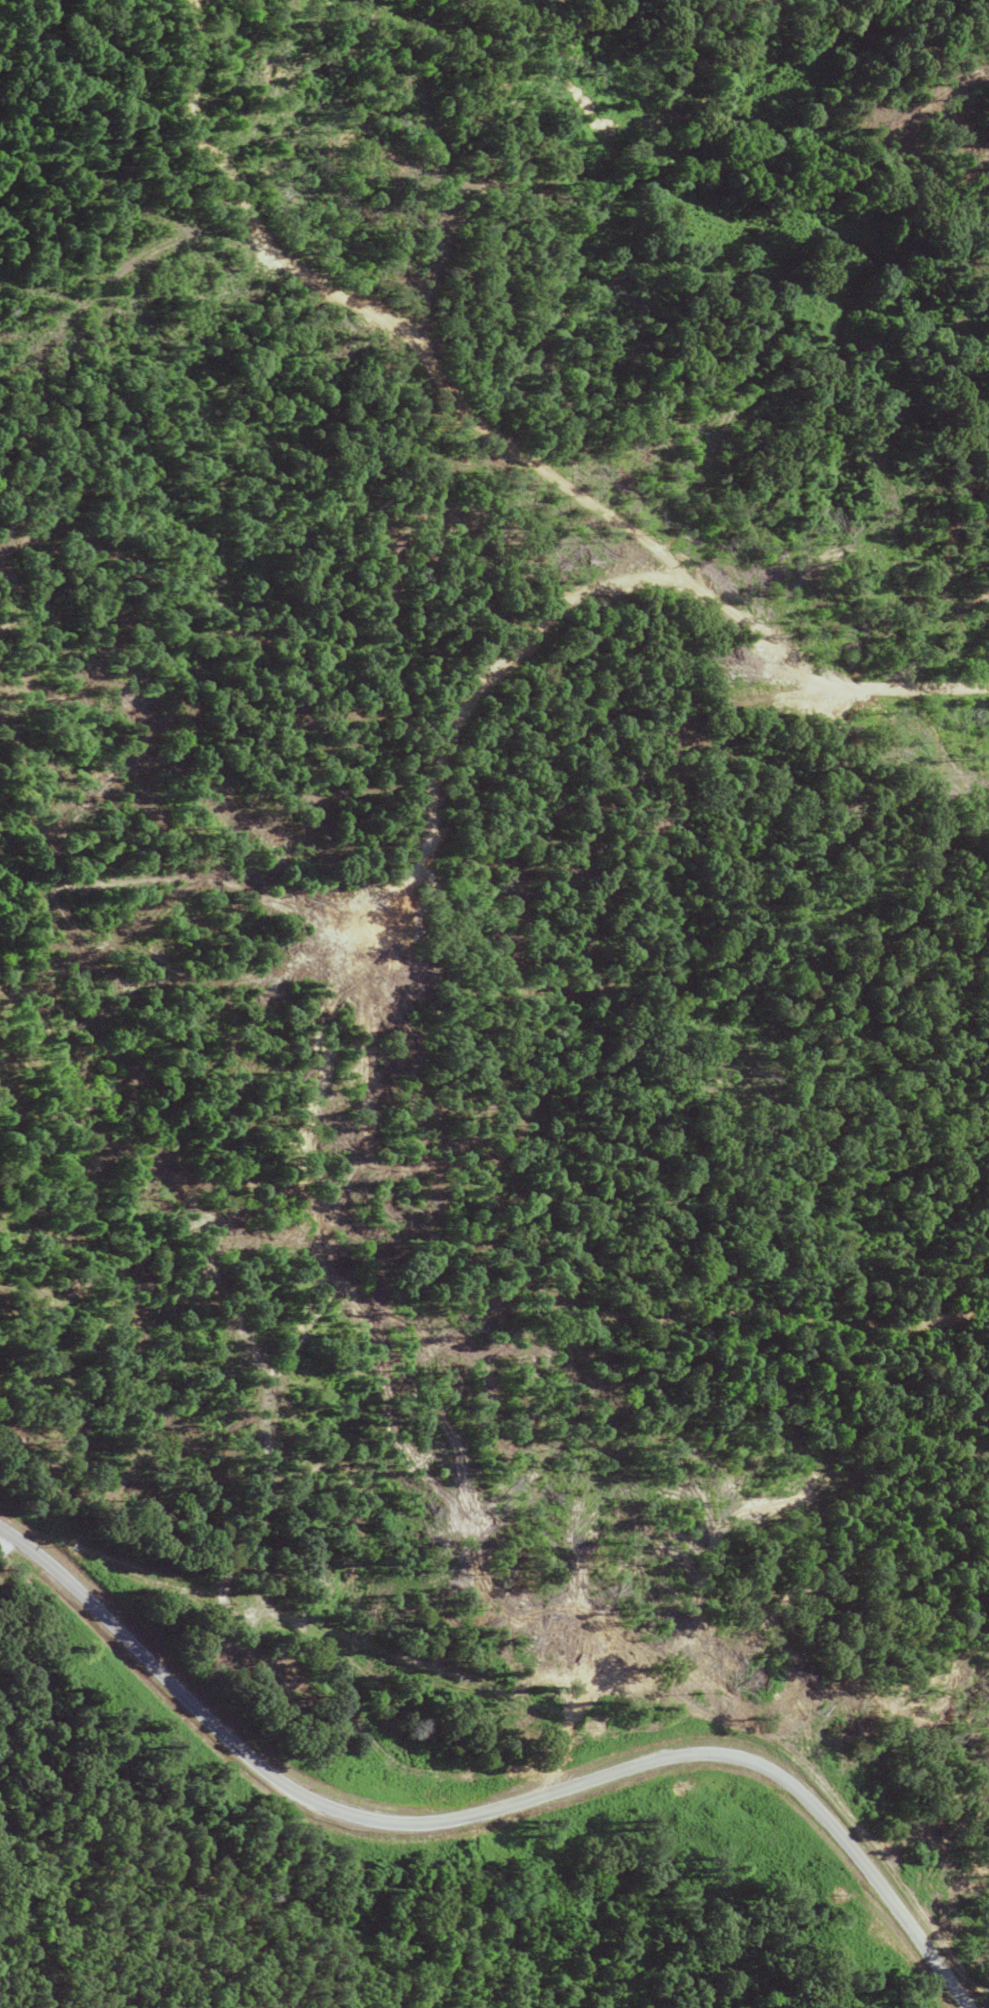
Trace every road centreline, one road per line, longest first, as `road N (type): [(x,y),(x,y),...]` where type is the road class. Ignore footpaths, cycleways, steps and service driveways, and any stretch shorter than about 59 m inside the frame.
road 1 (tertiary): [(965,2007),(783,1781),(737,1754),(671,1753),(580,1787),(417,1825),(350,1816),(285,1787),(39,1552),(0,1525)]

